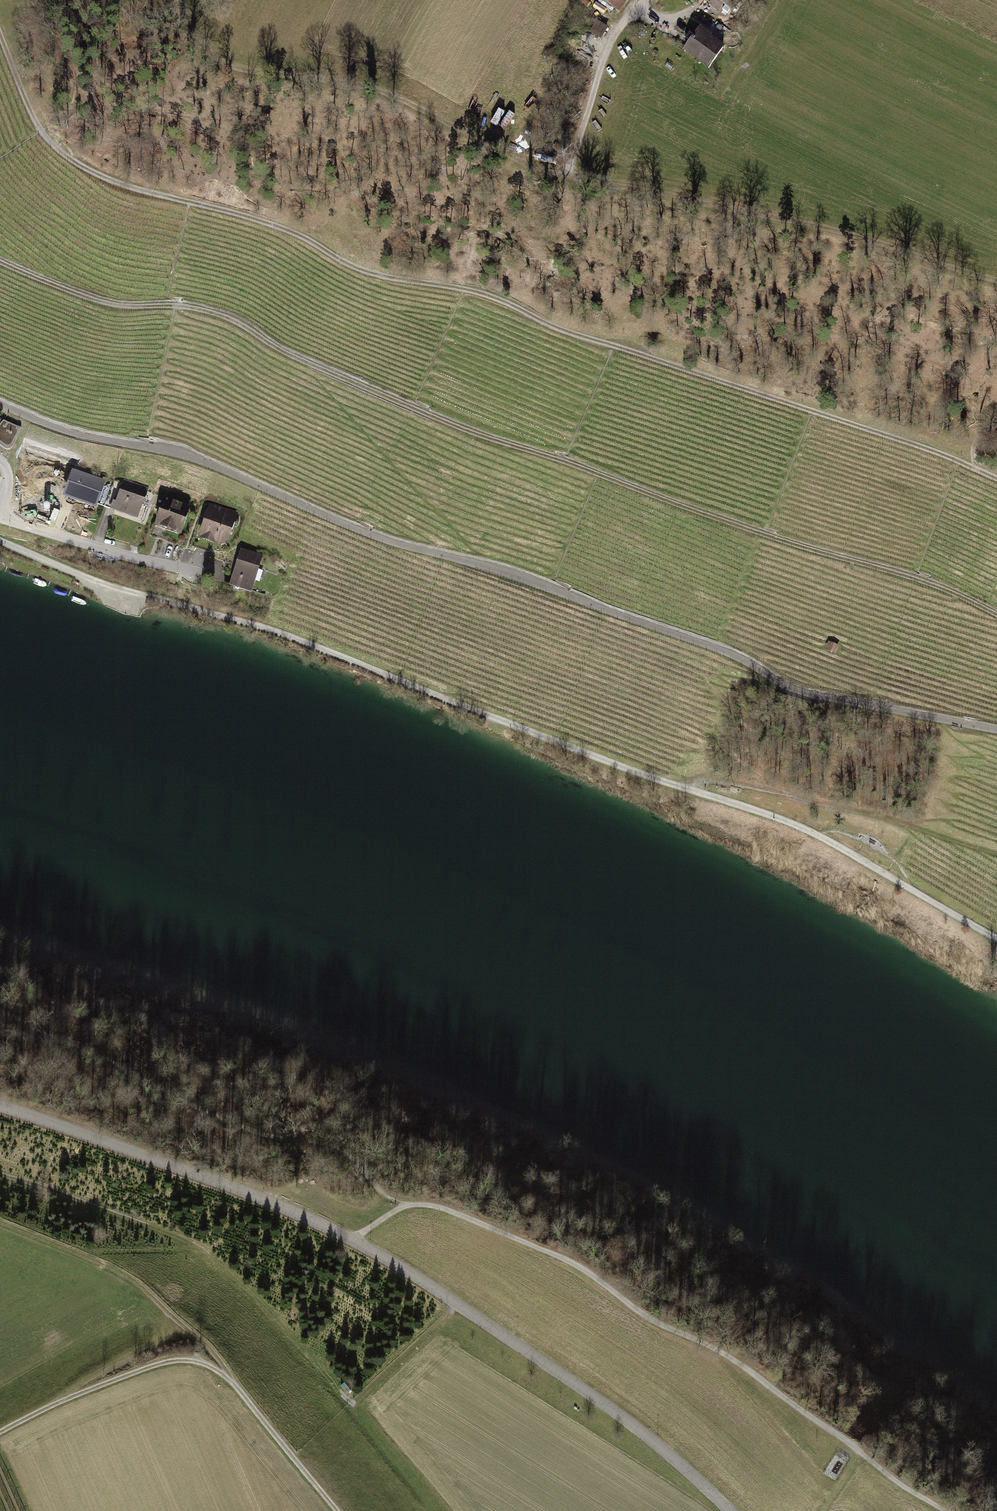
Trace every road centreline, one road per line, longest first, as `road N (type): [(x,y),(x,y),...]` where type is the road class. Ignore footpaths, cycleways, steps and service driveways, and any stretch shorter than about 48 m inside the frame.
road 1 (track): [(996,939),(796,825),(263,627),(101,583),(0,541)]
road 2 (unclassified): [(996,730),(785,684),(729,651),(494,567),(377,536),(189,455),(72,431),(0,404)]
road 3 (track): [(0,260),(118,305),(220,314),(412,407),(916,579)]
road 4 (track): [(996,280),(817,227),(535,169),(377,89),(223,65),(178,0)]
road 5 (residential): [(0,1106),(258,1197),(402,1267),(581,1387),(731,1510)]
road 6 (track): [(213,207),(287,228),(358,267),(497,297),(589,338),(996,478)]
road 7 (track): [(404,1206),(443,1208),(563,1255),(643,1314),(720,1350),(946,1510)]
road 8 (track): [(337,1510),(232,1378),(208,1362),(182,1358),(139,1371),(0,1432)]
road 9 (track): [(689,790),(706,779),(749,786),(874,814),(996,854)]
road 10 (track): [(213,207),(72,160),(42,130),(0,32)]
road 11 (track): [(232,1378),(137,1284),(0,1222)]
road 12 (residential): [(0,516),(197,571)]
road 13 (track): [(62,1401),(169,1335),(176,1319)]
road 14 (track): [(574,179),(604,59)]

